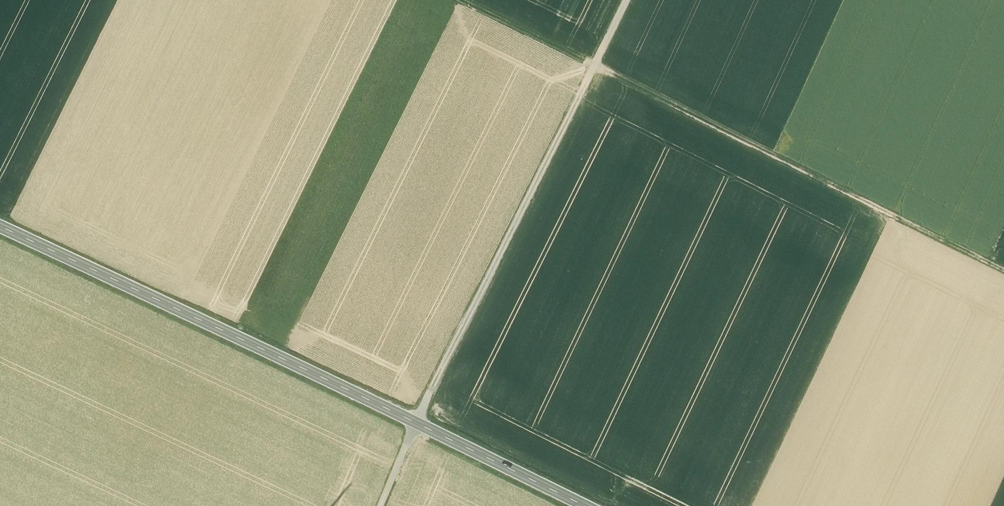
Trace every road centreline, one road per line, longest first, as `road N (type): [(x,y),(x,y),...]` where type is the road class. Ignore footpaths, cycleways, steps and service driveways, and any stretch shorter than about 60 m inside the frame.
road 1 (secondary): [(585,505),(0,232)]
road 2 (track): [(1003,269),(459,0)]
road 3 (track): [(418,424),(628,0)]

